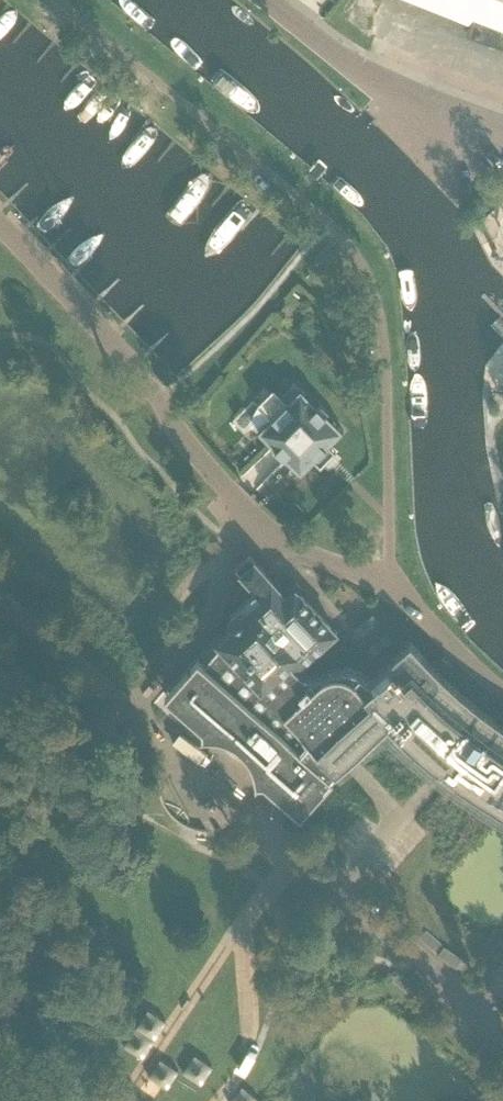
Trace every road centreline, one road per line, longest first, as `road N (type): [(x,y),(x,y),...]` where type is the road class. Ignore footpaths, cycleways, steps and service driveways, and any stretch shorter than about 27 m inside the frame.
road 1 (residential): [(502,1032),(0,598)]
road 2 (unclassified): [(394,586),(306,553),(257,519),(179,434),(163,399),(0,225)]
road 3 (unclassified): [(394,586),(377,312),(356,253),(331,224)]
road 4 (tertiary): [(502,134),(394,88),(312,41),(263,0)]
road 5 (unclassified): [(502,694),(394,586)]

